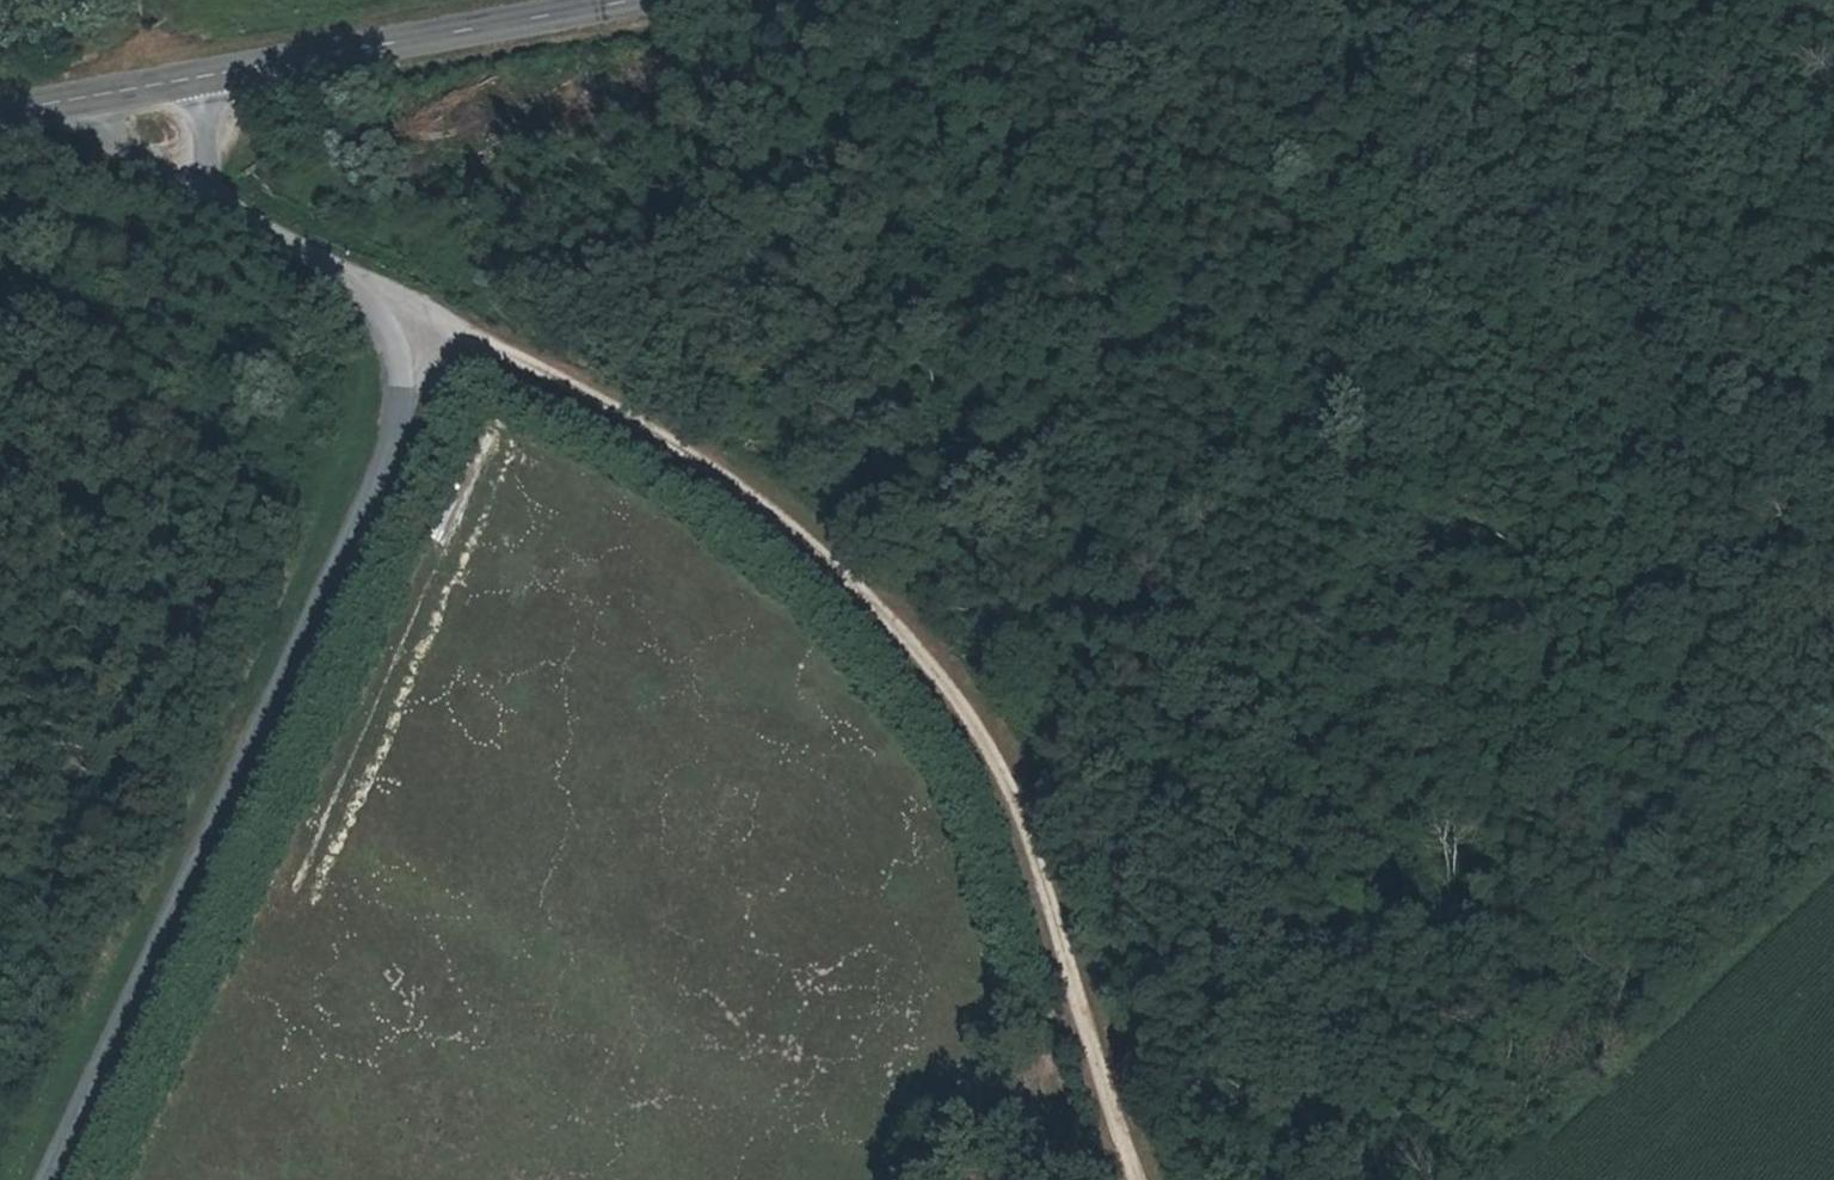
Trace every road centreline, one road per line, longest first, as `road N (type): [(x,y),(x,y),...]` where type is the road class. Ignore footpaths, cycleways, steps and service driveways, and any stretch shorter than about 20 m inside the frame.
road 1 (track): [(402,345),(464,347),(675,449),(767,513),(905,632),(1011,764),(1155,1179)]
road 2 (residential): [(195,193),(360,295),(402,345),(398,430),(46,1179)]
road 3 (tertiary): [(221,73),(629,0)]
road 4 (residential): [(65,100),(195,193)]
road 5 (tertiary): [(65,100),(221,73)]
road 6 (unclassified): [(195,193),(221,73)]

